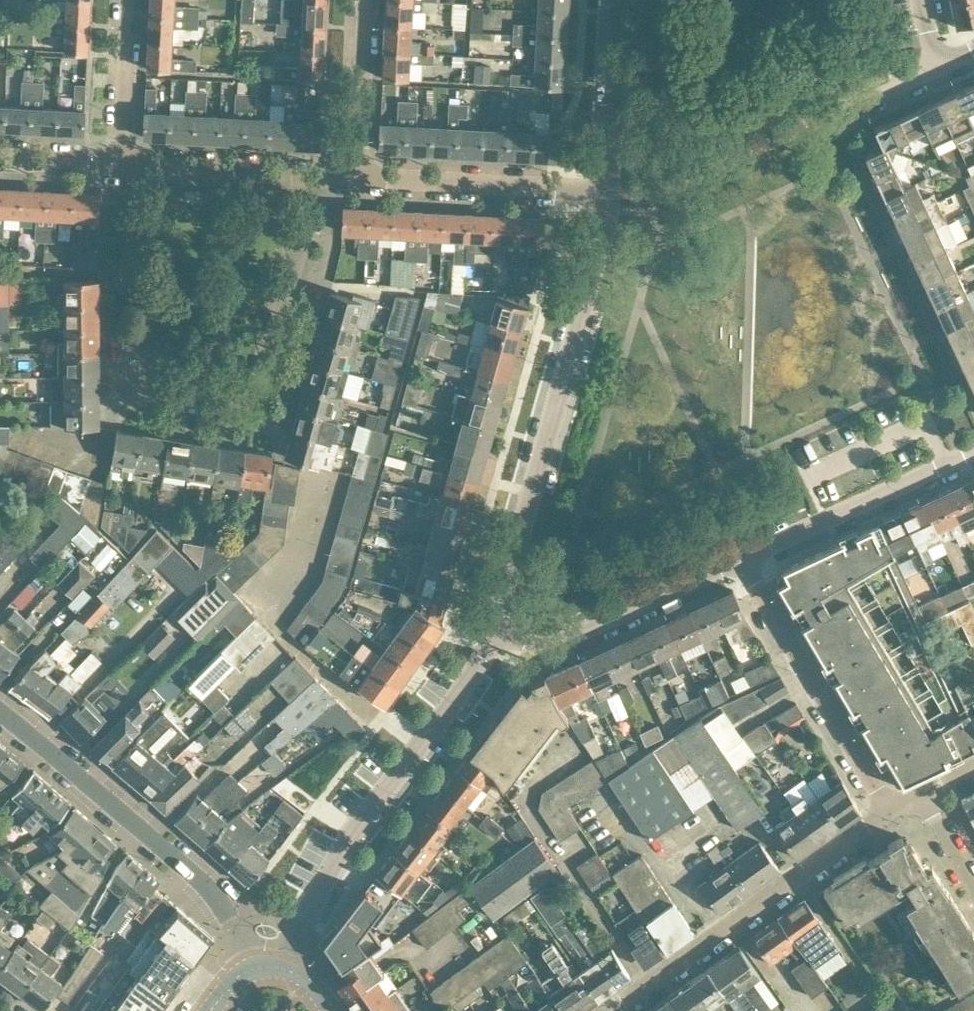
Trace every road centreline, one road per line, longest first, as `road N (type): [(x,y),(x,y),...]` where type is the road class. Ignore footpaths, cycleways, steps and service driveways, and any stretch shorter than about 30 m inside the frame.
road 1 (unclassified): [(493,631),(606,190)]
road 2 (unclassified): [(279,968),(356,823),(485,656),(493,631)]
road 3 (residential): [(112,385),(233,406),(259,397),(310,208),(311,177)]
road 4 (unclassified): [(255,968),(210,893),(0,715)]
road 5 (residential): [(611,1010),(889,811)]
road 6 (residential): [(889,811),(744,563)]
road 7 (residential): [(493,631),(565,644),(744,563)]
road 8 (residential): [(744,563),(973,457)]
road 9 (residential): [(606,190),(359,179)]
road 10 (residential): [(311,177),(119,167)]
road 11 (unclassified): [(606,190),(618,0)]
road 12 (residential): [(359,179),(368,0)]
road 13 (residential): [(119,167),(129,0)]

